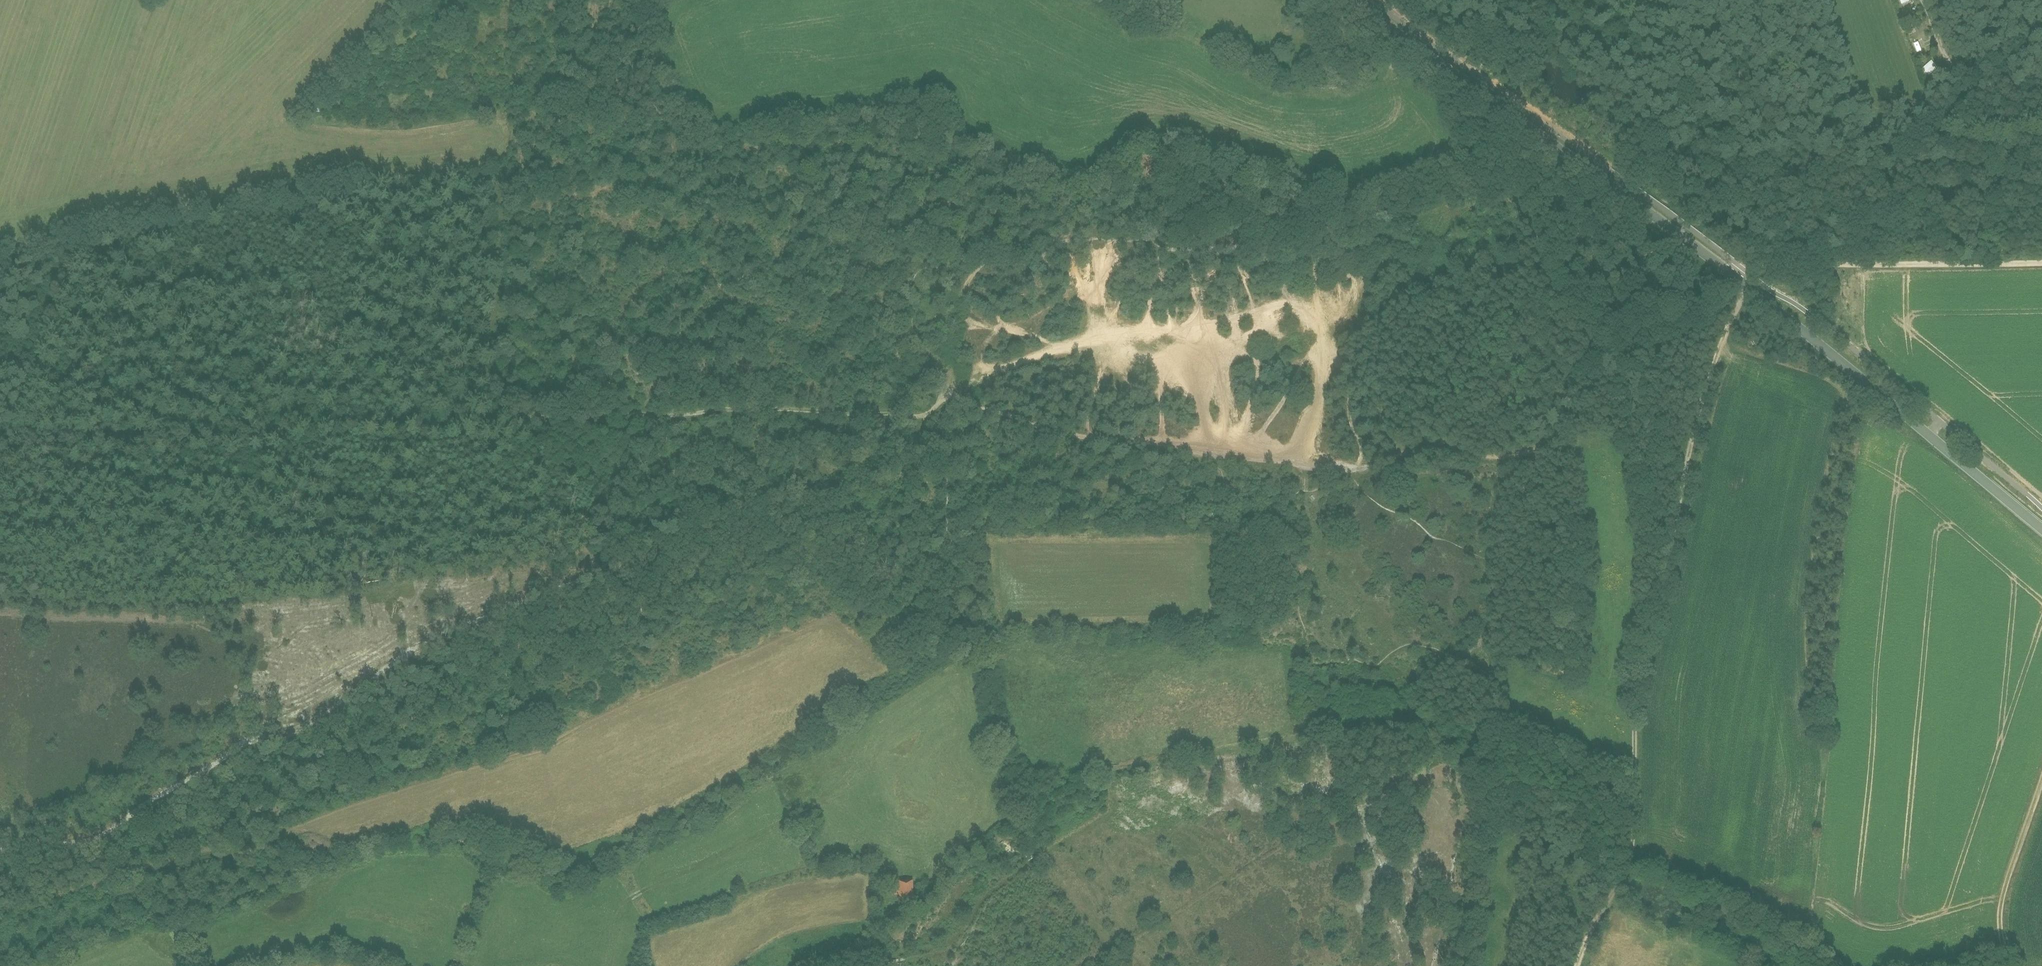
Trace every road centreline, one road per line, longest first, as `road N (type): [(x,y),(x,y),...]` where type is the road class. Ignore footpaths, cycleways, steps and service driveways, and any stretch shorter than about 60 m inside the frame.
road 1 (track): [(85,846),(142,871),(273,843),(273,828),(284,820),(652,687),(850,581),(950,558),(953,532)]
road 2 (track): [(0,434),(228,434),(382,419),(712,408),(919,416),(958,387)]
road 3 (track): [(1516,456),(1427,448),(1363,468),(1288,464),(1072,435),(982,406),(958,387),(954,338),(962,293),(982,265),(1014,259)]
road 4 (unclassified): [(1743,285),(1684,467),(1635,705),(1632,846),(1573,965)]
road 5 (tertiary): [(1350,0),(1743,285)]
road 6 (tertiary): [(1743,285),(2041,532)]
road 7 (track): [(1736,278),(1755,265),(2041,261)]
road 8 (track): [(864,965),(878,955),(936,949),(955,938),(987,894),(1108,806)]
road 9 (track): [(2041,784),(2004,905),(2010,965)]

